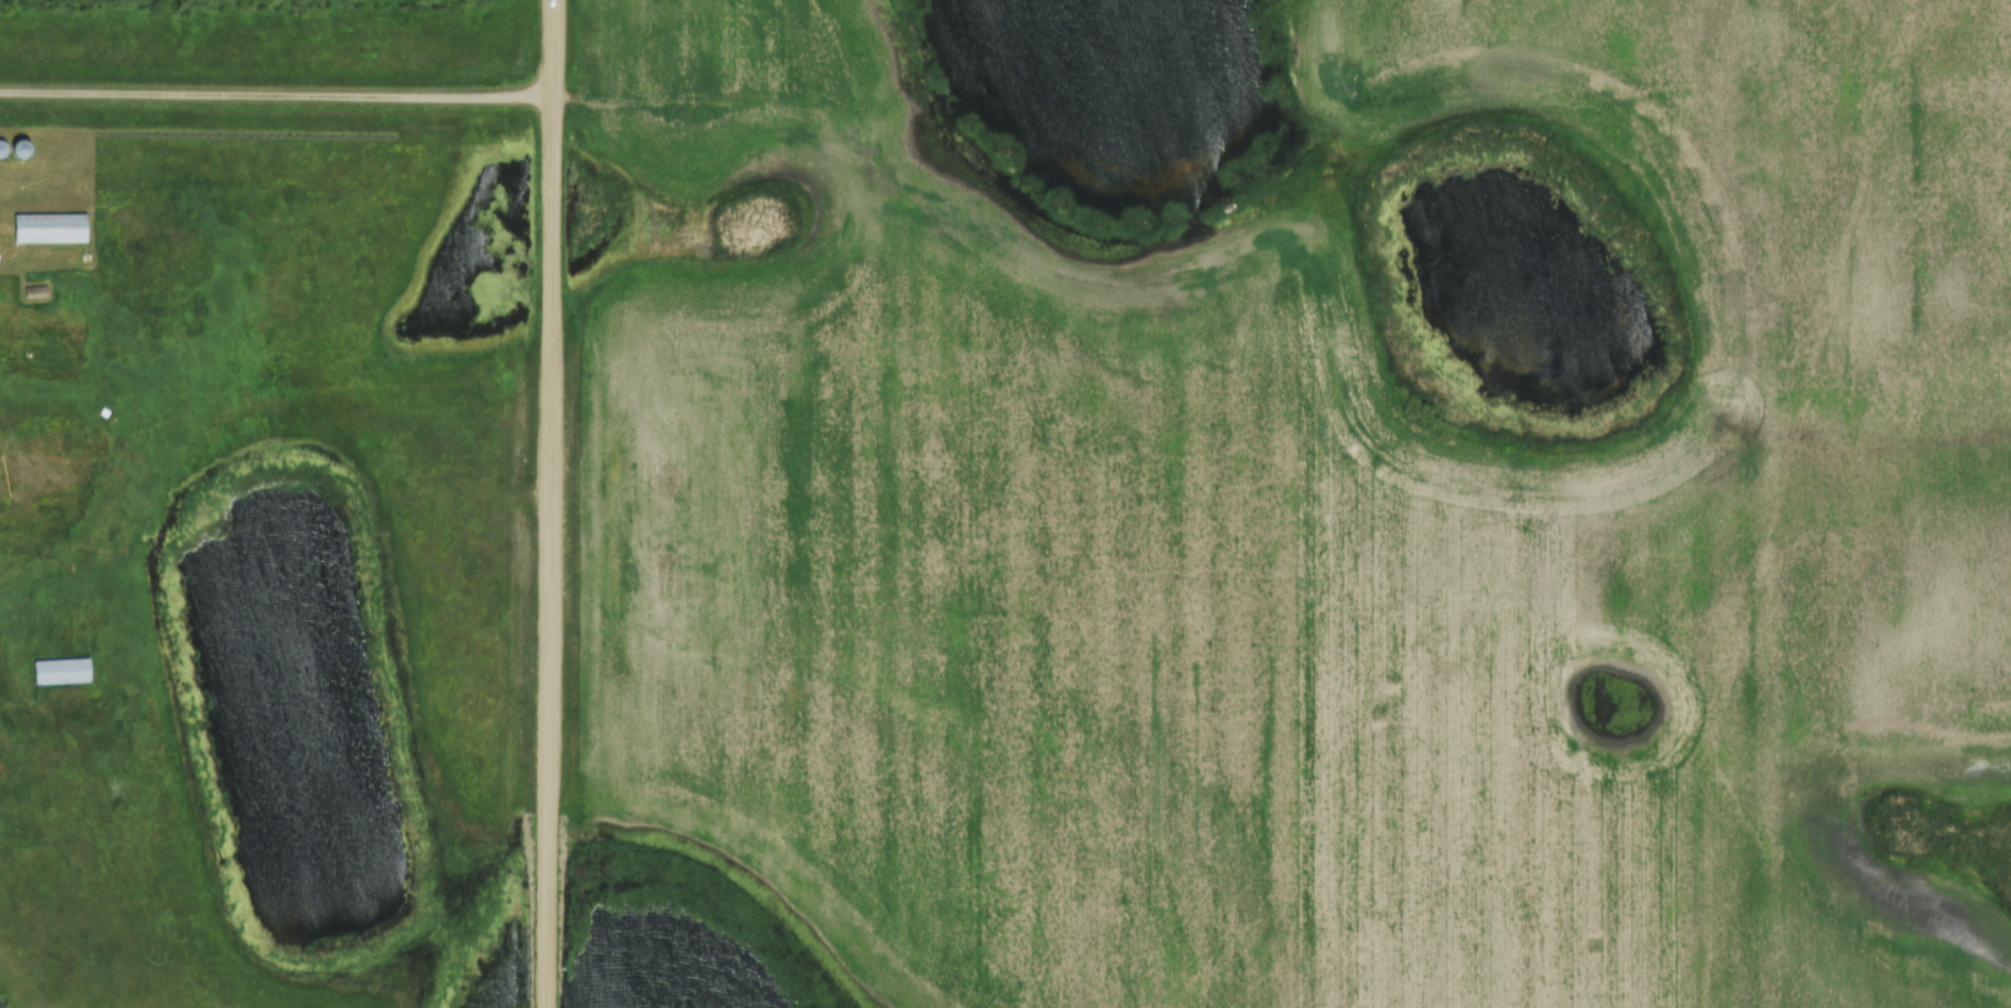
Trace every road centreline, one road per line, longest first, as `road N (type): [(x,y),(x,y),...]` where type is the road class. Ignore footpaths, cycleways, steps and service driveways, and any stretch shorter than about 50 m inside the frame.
road 1 (residential): [(545,1007),(553,0)]

